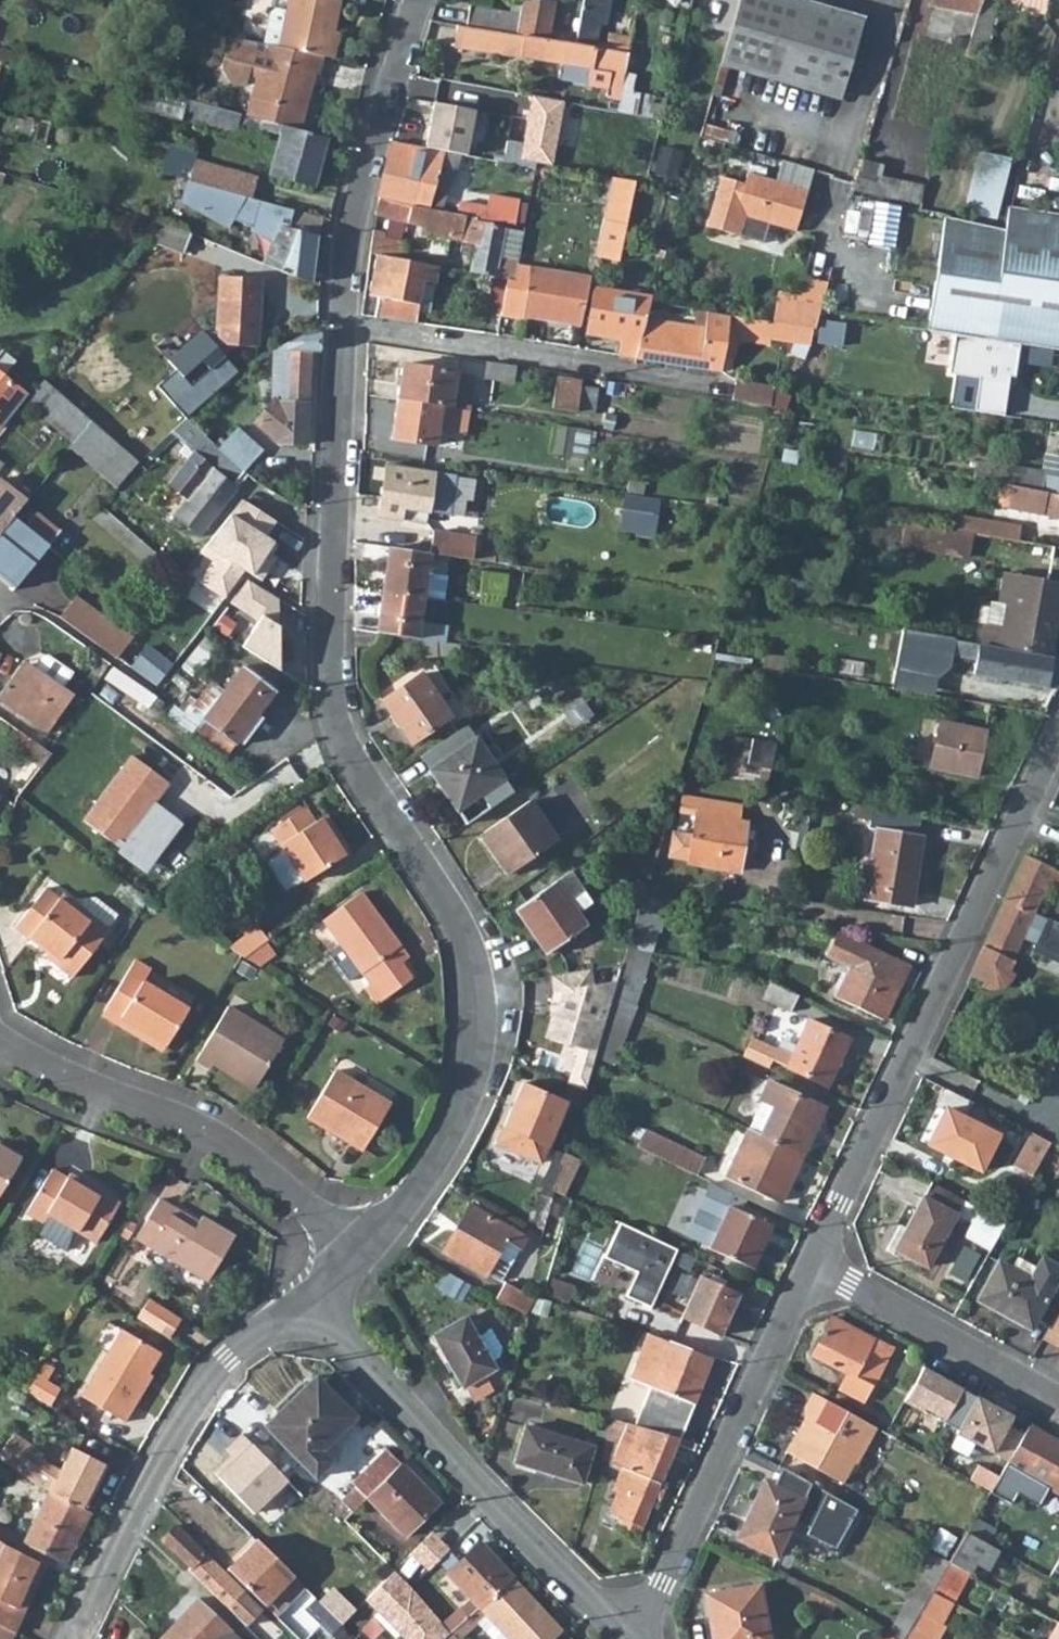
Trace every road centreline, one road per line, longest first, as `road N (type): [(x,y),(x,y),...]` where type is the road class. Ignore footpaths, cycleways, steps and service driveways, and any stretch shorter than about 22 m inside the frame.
road 1 (residential): [(418,0),(350,237),(331,699),(348,754),(460,933),(474,1012),(468,1076),(445,1145),(352,1254)]
road 2 (residential): [(1058,731),(811,1263)]
road 3 (residential): [(624,1637),(375,1379),(310,1290)]
road 4 (residential): [(310,1290),(213,1375),(148,1480),(73,1638)]
road 5 (residential): [(811,1263),(664,1583),(624,1637)]
road 6 (residential): [(352,1254),(208,1132),(0,1047)]
road 7 (residential): [(811,1263),(1058,1401)]

